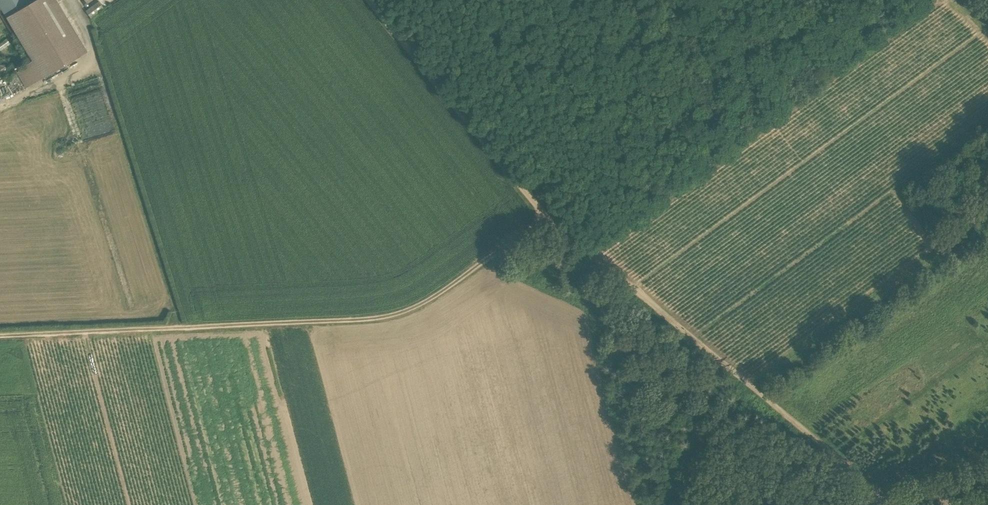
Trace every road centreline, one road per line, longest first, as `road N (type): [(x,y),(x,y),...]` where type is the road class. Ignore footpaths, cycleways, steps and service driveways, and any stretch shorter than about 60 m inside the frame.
road 1 (track): [(546,217),(400,312),(0,336)]
road 2 (track): [(882,504),(860,474),(546,217)]
road 3 (track): [(546,217),(370,0)]

